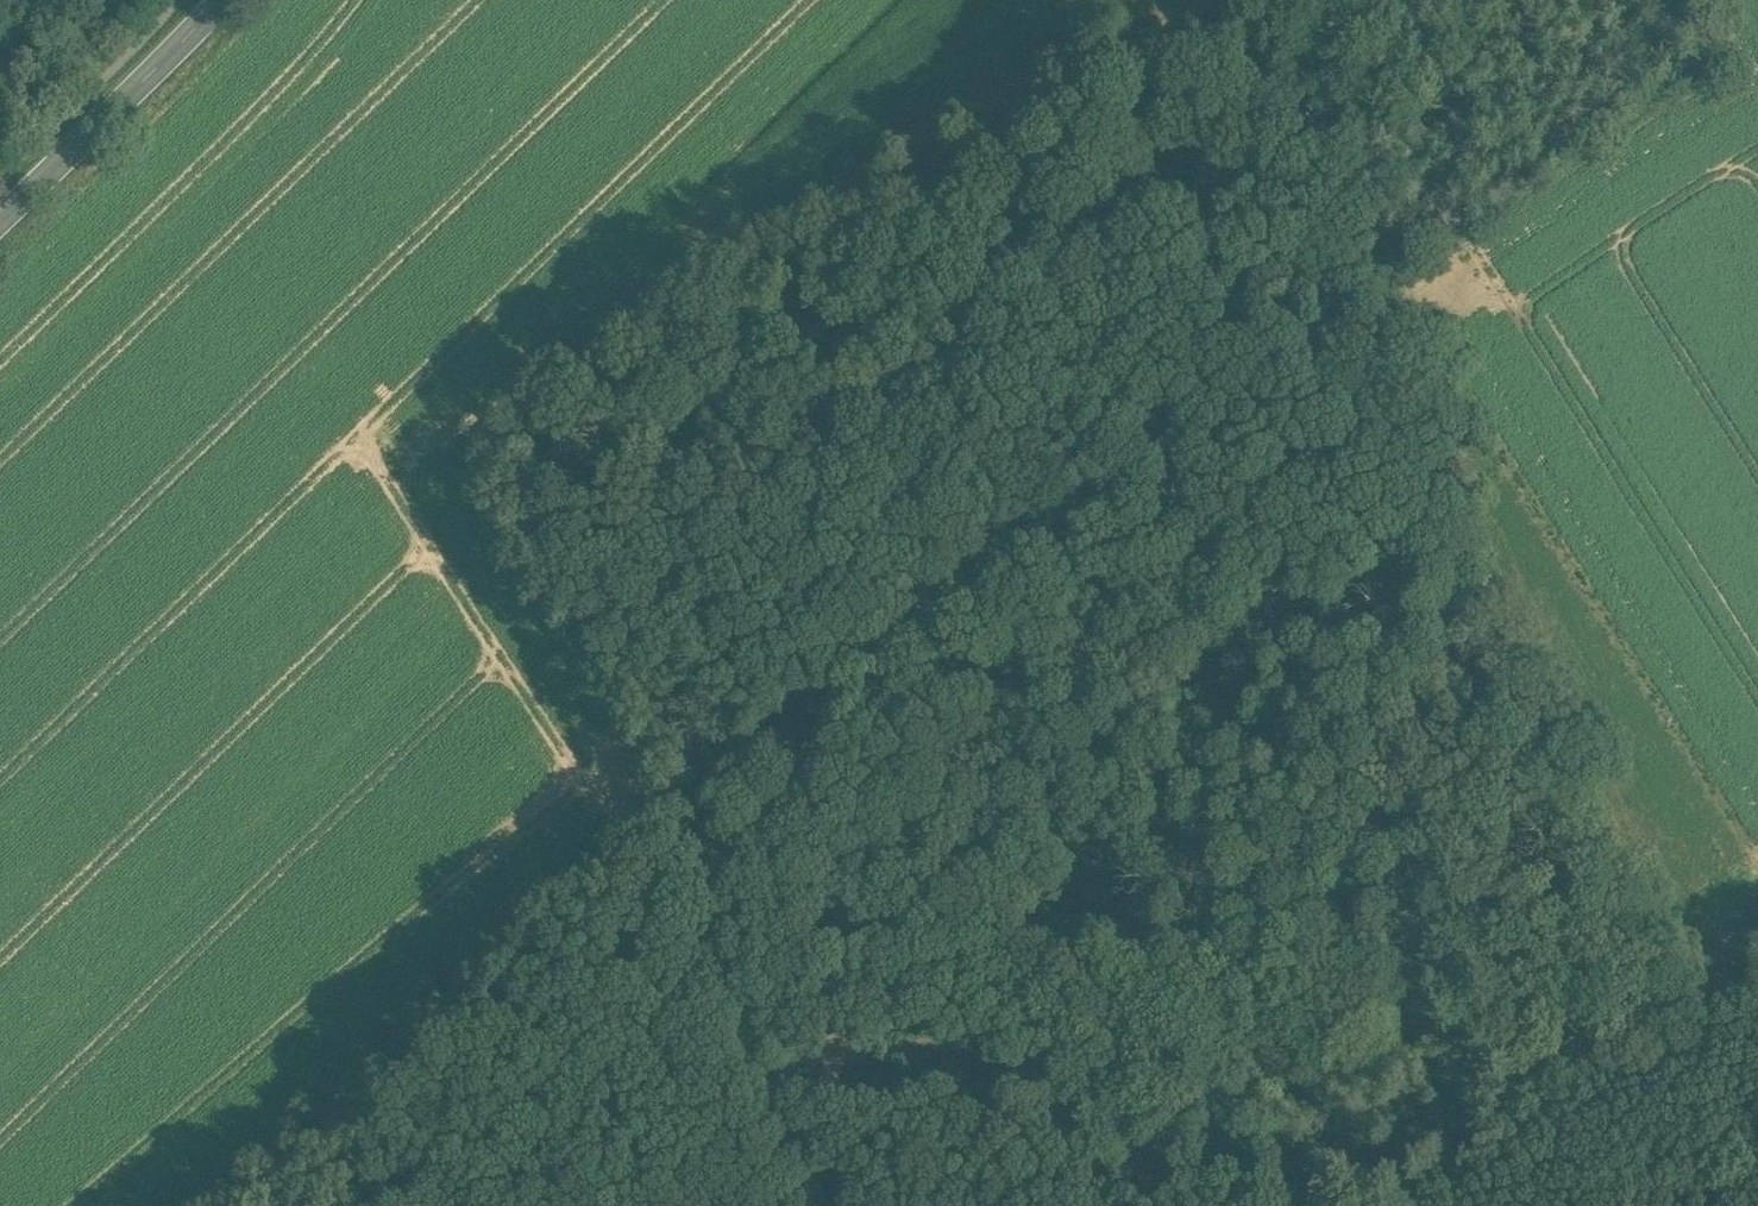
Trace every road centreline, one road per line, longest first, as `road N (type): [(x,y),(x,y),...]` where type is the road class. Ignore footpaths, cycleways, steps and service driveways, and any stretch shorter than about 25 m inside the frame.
road 1 (secondary): [(0,218),(214,0)]

